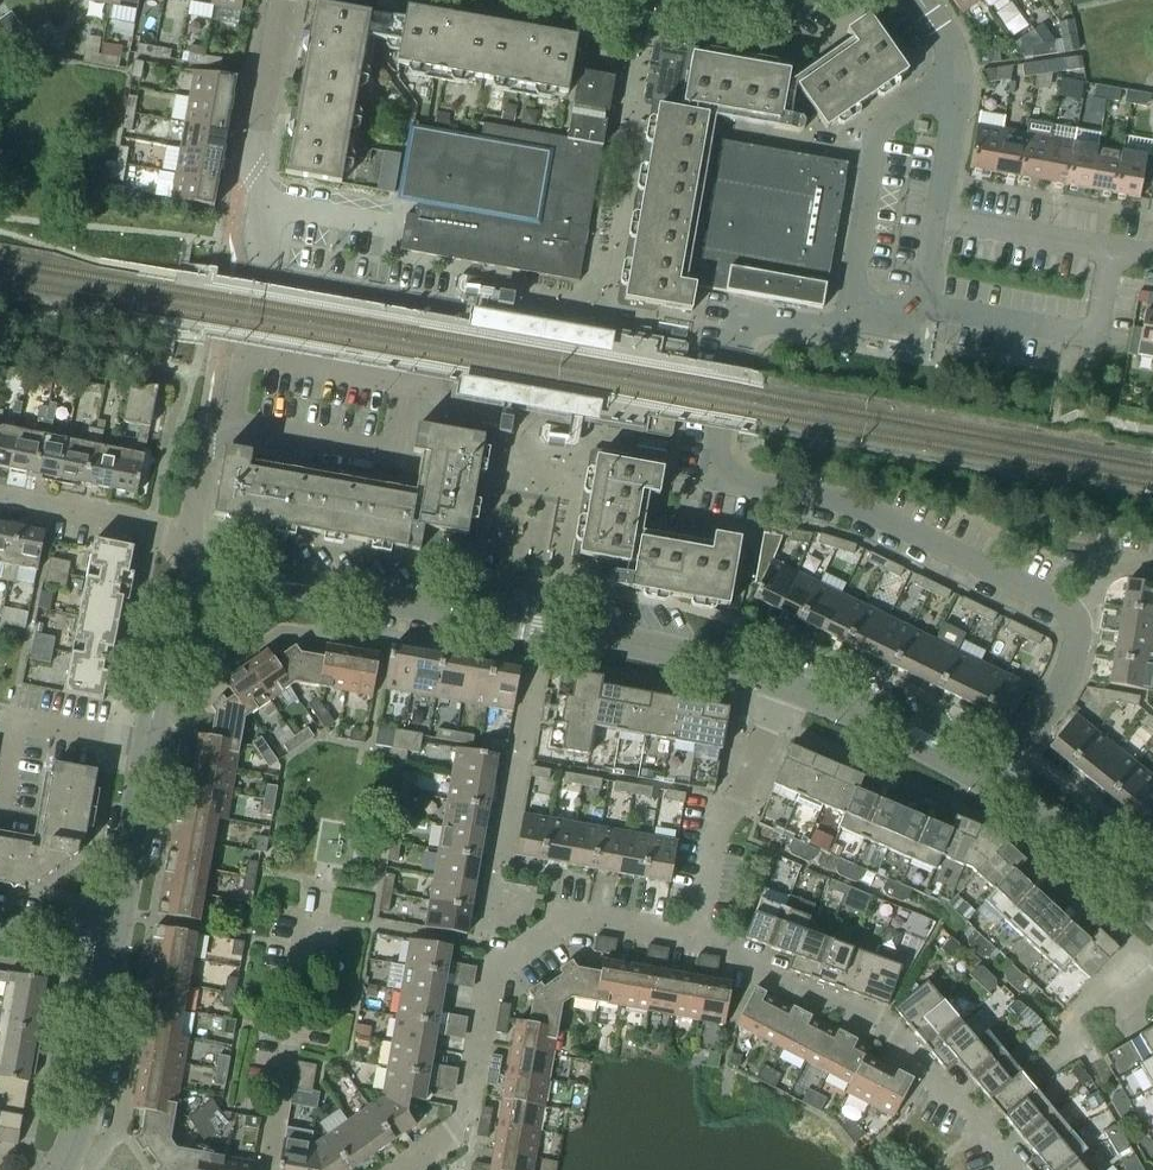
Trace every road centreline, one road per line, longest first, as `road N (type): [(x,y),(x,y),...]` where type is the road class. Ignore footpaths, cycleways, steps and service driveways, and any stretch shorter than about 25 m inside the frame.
road 1 (residential): [(1079,612),(867,511),(711,481),(702,465),(725,326),(735,317),(822,329),(856,310),(900,318),(920,307),(935,220)]
road 2 (tertiary): [(785,682),(543,627),(297,586),(252,584),(217,597)]
road 3 (residential): [(403,1169),(461,1124),(489,981),(589,913),(697,934)]
road 4 (residential): [(697,934),(879,1028),(982,1125),(1011,1169)]
road 5 (tertiary): [(108,952),(158,677),(182,628),(217,597)]
road 6 (residential): [(272,1169),(322,885)]
road 7 (residential): [(217,597),(185,538),(0,500)]
road 8 (tertiary): [(1004,785),(785,682)]
road 9 (residential): [(935,220),(953,120),(953,51),(922,0)]
road 10 (tertiary): [(61,1169),(87,1095),(108,952)]
road 11 (residential): [(1152,259),(935,220)]
road 12 (residential): [(271,201),(253,175),(284,0)]
road 13 (residential): [(1004,785),(1068,681),(1083,637),(1079,612)]
road 14 (tertiary): [(1152,909),(1004,785)]
road 15 (residential): [(697,934),(744,789)]
road 16 (tertiary): [(660,4),(732,9),(793,0)]

